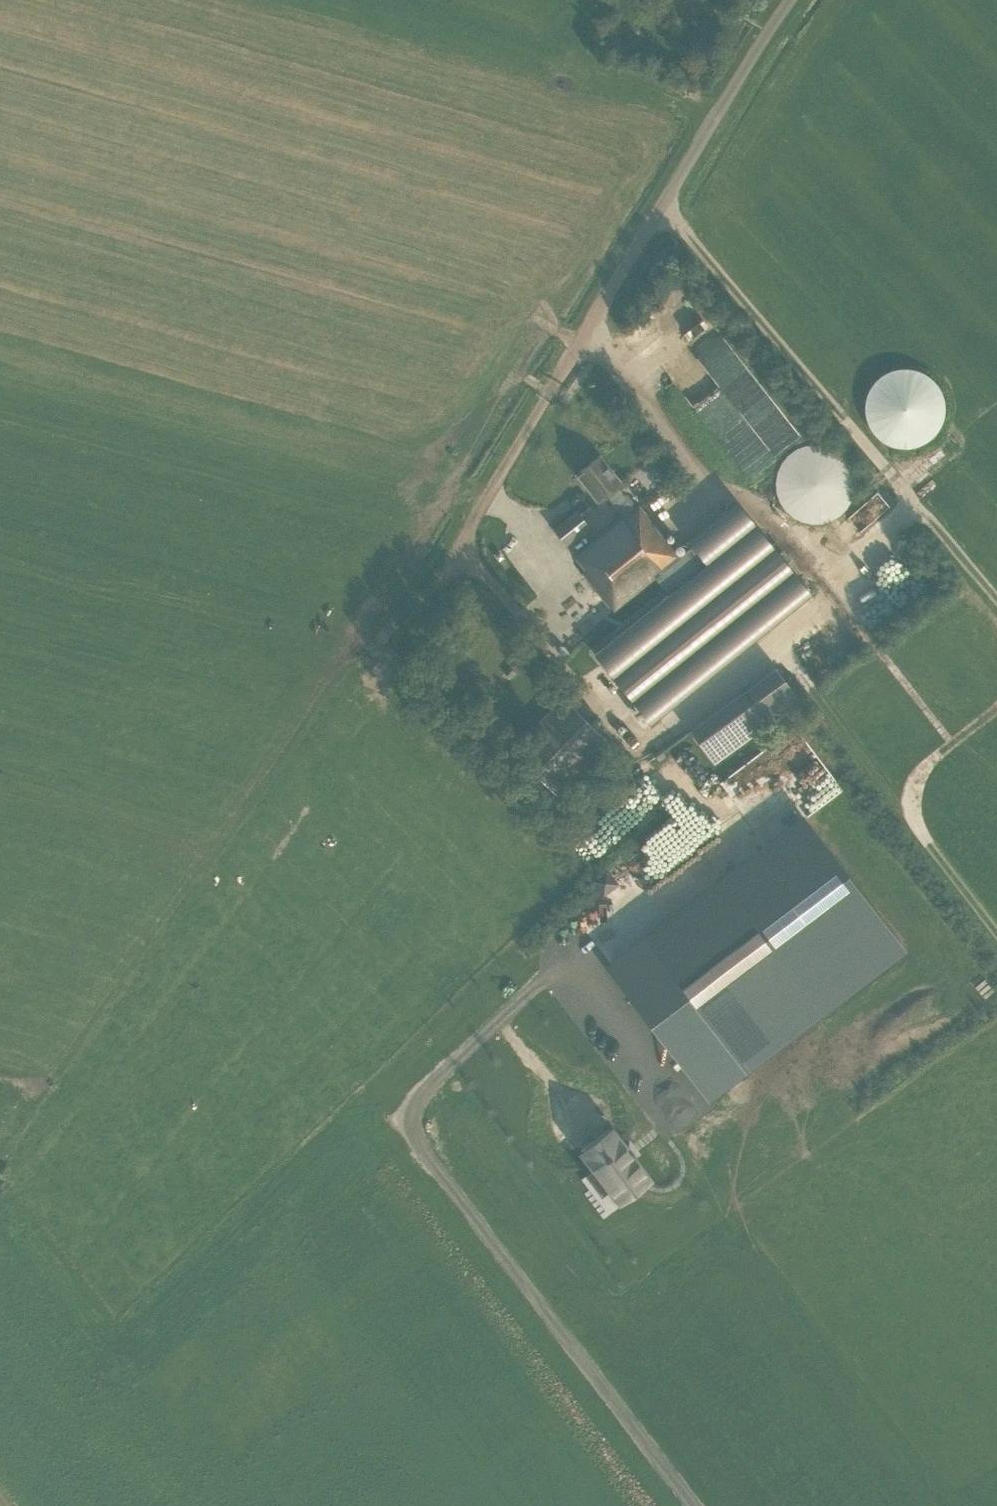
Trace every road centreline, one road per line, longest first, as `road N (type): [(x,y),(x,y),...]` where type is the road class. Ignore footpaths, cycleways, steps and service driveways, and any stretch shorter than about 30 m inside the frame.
road 1 (unclassified): [(791,0),(462,547)]
road 2 (track): [(777,645),(913,813)]

